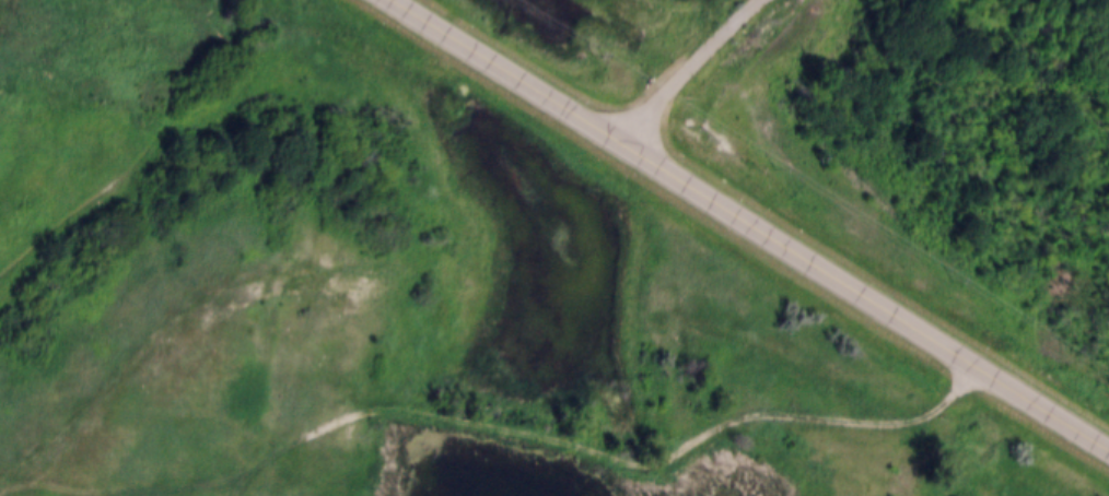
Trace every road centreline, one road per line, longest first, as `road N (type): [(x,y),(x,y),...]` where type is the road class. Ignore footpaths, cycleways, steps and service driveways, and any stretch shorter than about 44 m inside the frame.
road 1 (tertiary): [(1108,443),(394,0)]
road 2 (track): [(232,495),(246,469),(295,436),(374,403),(662,462),(734,417),(771,410),(876,427),(909,423),(943,404),(980,362)]

